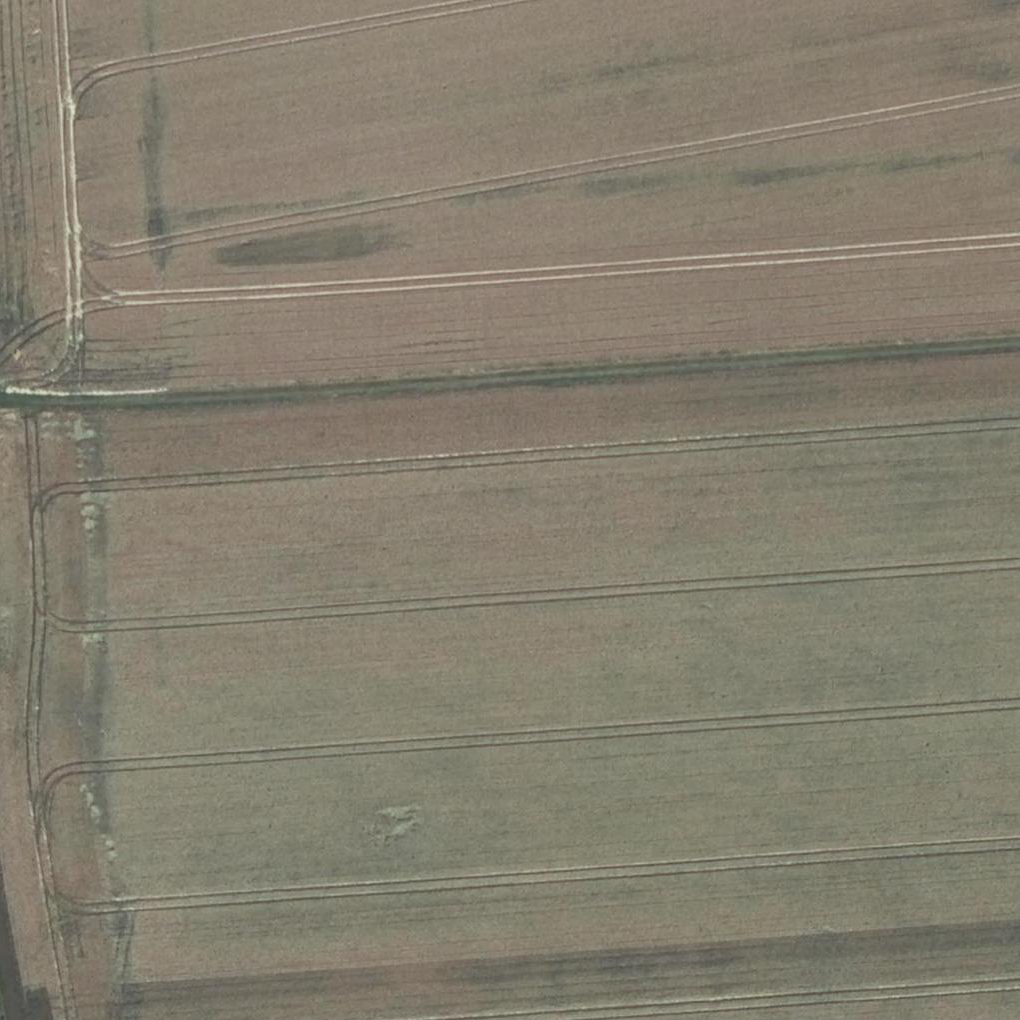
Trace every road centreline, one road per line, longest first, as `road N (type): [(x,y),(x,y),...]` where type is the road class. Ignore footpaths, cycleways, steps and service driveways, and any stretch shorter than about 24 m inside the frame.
road 1 (track): [(1019,343),(0,407)]

